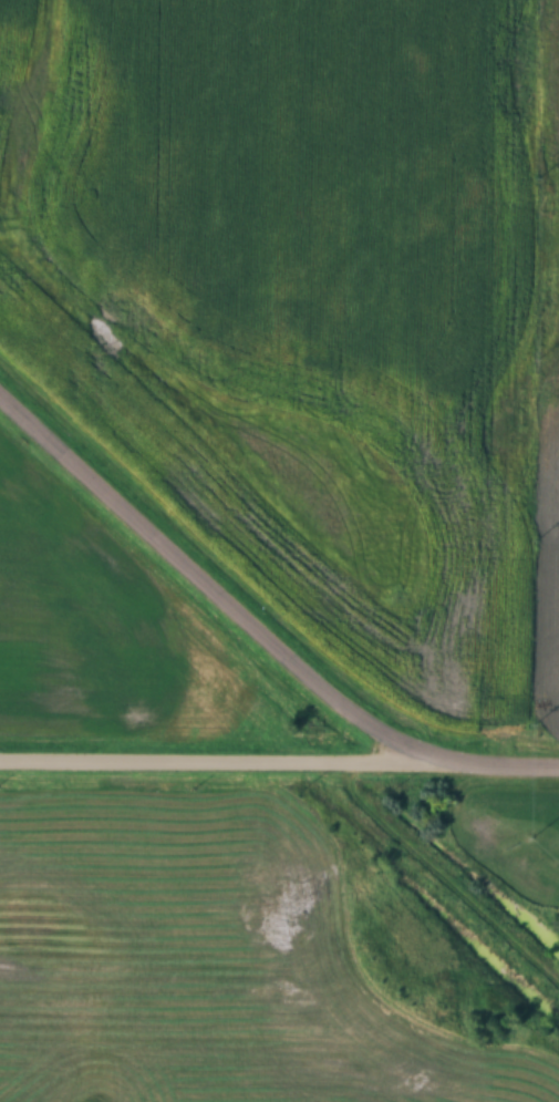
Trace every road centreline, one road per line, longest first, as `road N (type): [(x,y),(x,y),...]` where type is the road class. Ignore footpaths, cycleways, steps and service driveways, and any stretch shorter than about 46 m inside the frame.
road 1 (residential): [(452,769),(383,732),(280,648),(0,390)]
road 2 (residential): [(558,771),(0,764)]

